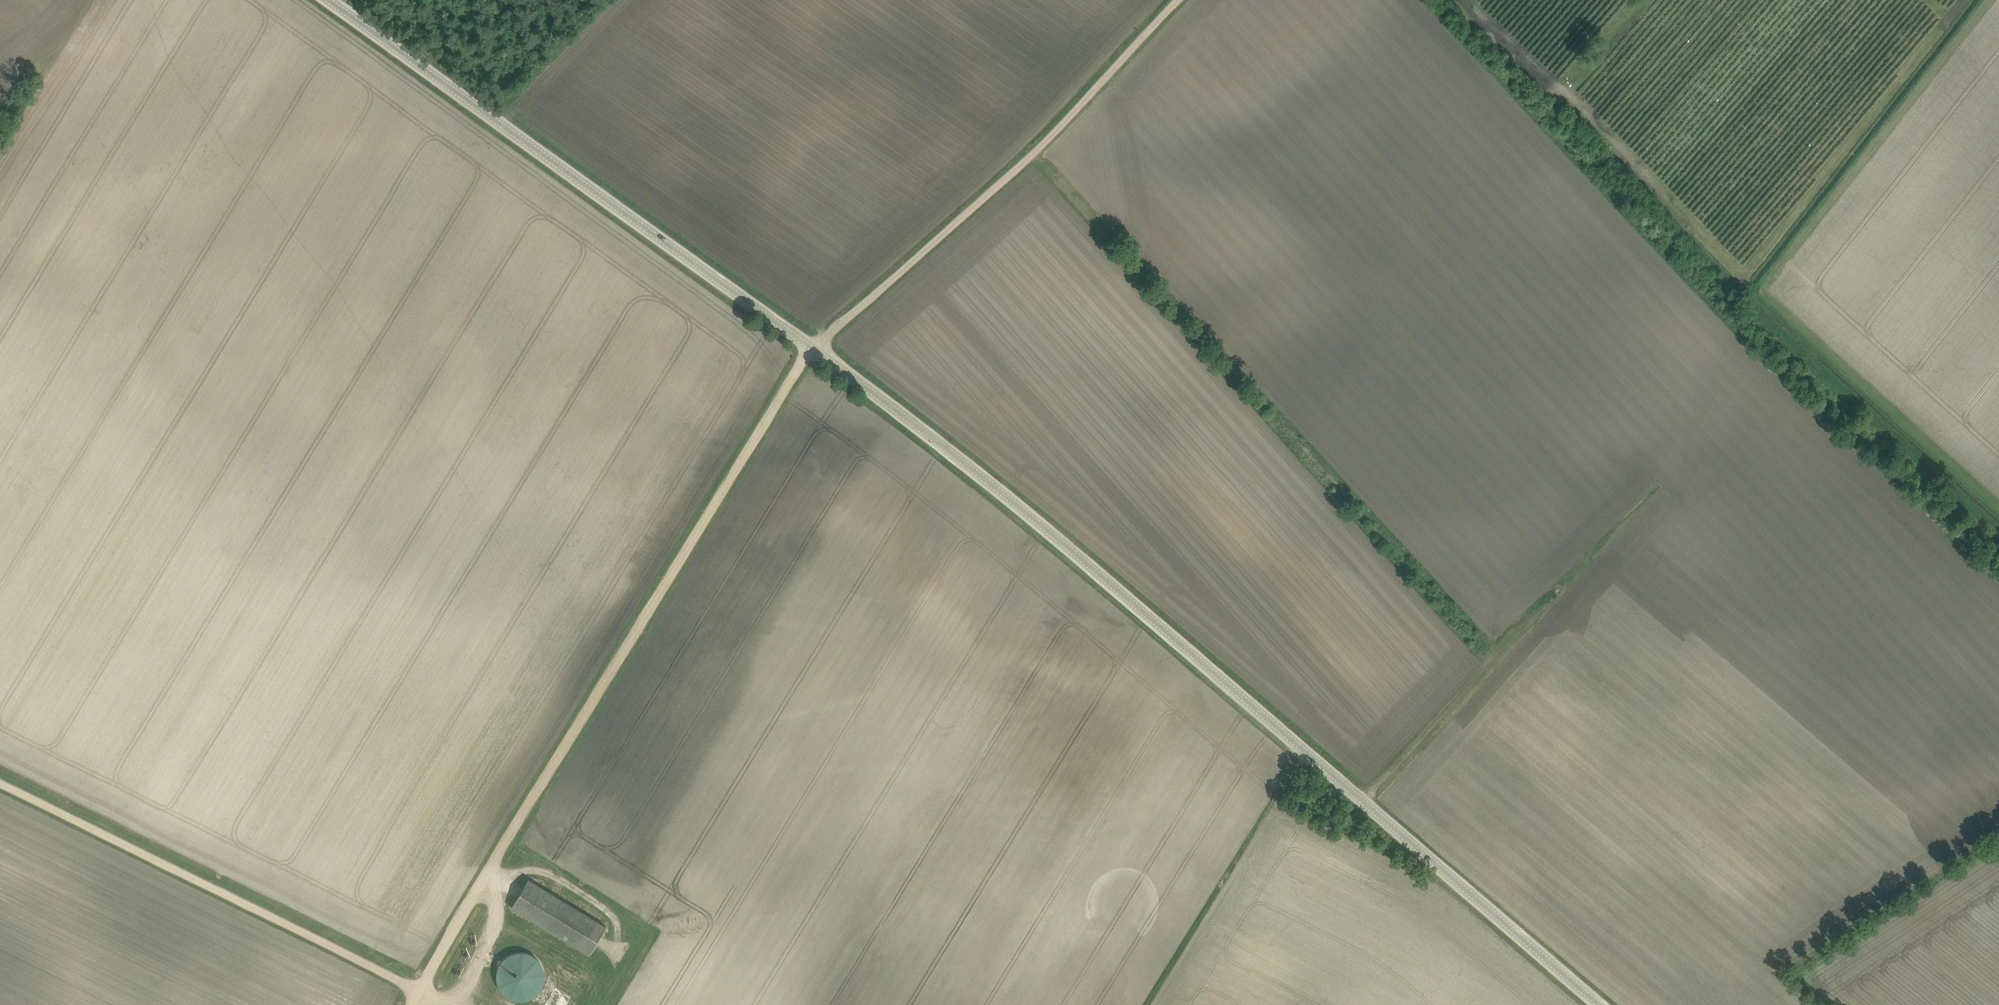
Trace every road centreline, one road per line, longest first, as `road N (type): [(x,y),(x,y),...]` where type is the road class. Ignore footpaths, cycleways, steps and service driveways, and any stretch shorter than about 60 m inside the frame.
road 1 (tertiary): [(1600,1004),(1232,687),(811,347),(332,0)]
road 2 (track): [(412,1004),(811,347),(1030,160),(1179,0)]
road 3 (track): [(0,781),(457,1004)]

